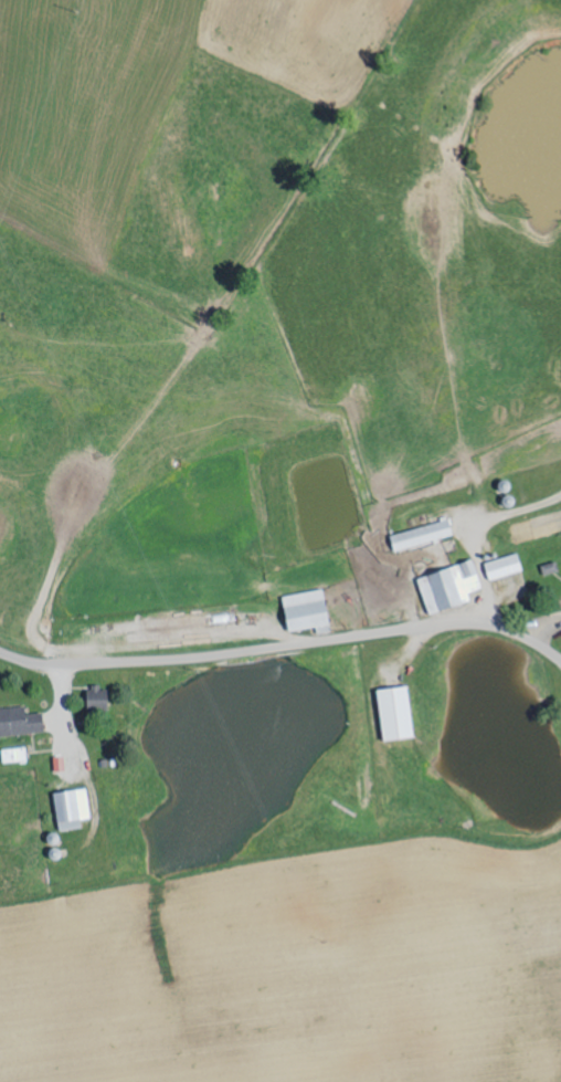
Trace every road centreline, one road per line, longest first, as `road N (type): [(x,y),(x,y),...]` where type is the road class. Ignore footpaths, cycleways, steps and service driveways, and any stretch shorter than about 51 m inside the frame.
road 1 (residential): [(560,660),(516,634),(475,624),(125,664),(43,664),(0,651)]

